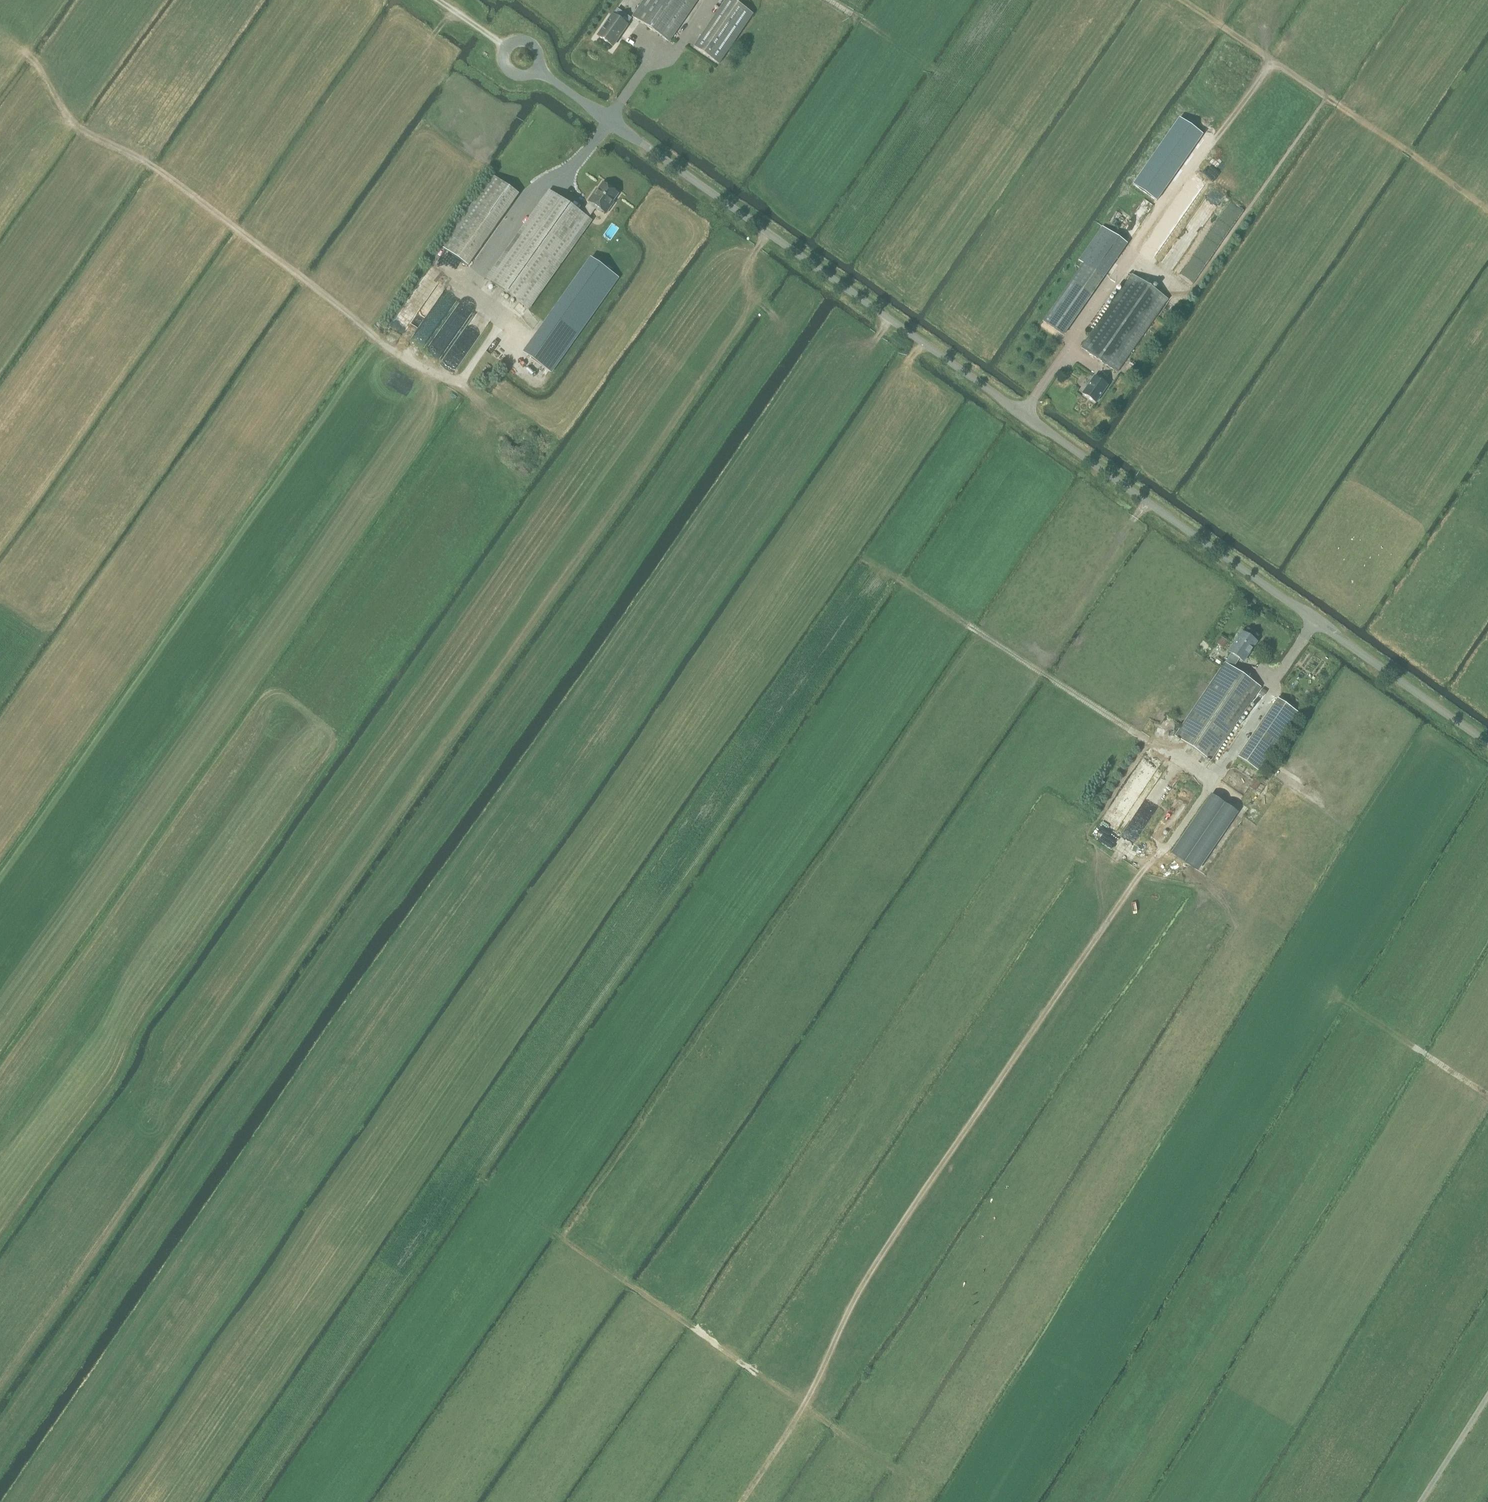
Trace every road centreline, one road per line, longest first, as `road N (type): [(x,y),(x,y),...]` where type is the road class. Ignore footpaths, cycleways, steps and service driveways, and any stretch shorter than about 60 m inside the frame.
road 1 (unclassified): [(1487,743),(538,70)]
road 2 (track): [(20,51),(38,63),(67,117),(87,134),(166,176),(385,345),(458,385),(505,316),(469,289)]
road 3 (track): [(1168,847),(1142,871),(854,1301),(804,1405)]
road 4 (track): [(978,632),(1212,779)]
road 5 (track): [(804,1405),(627,1282)]
road 6 (track): [(1022,659),(1149,503)]
road 7 (track): [(1346,1002),(1487,1095)]
road 8 (track): [(1487,1396),(1420,1501)]

